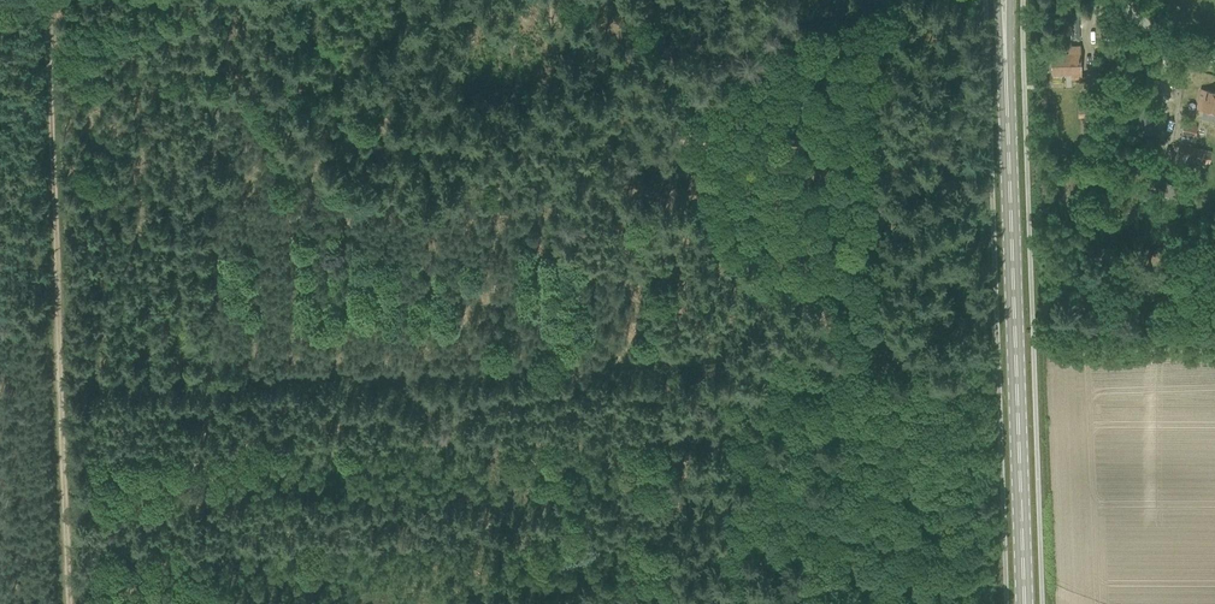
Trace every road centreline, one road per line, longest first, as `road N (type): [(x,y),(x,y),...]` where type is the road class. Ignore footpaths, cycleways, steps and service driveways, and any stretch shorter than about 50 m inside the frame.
road 1 (track): [(45,0),(66,603)]
road 2 (primary): [(1025,603),(1004,11)]

